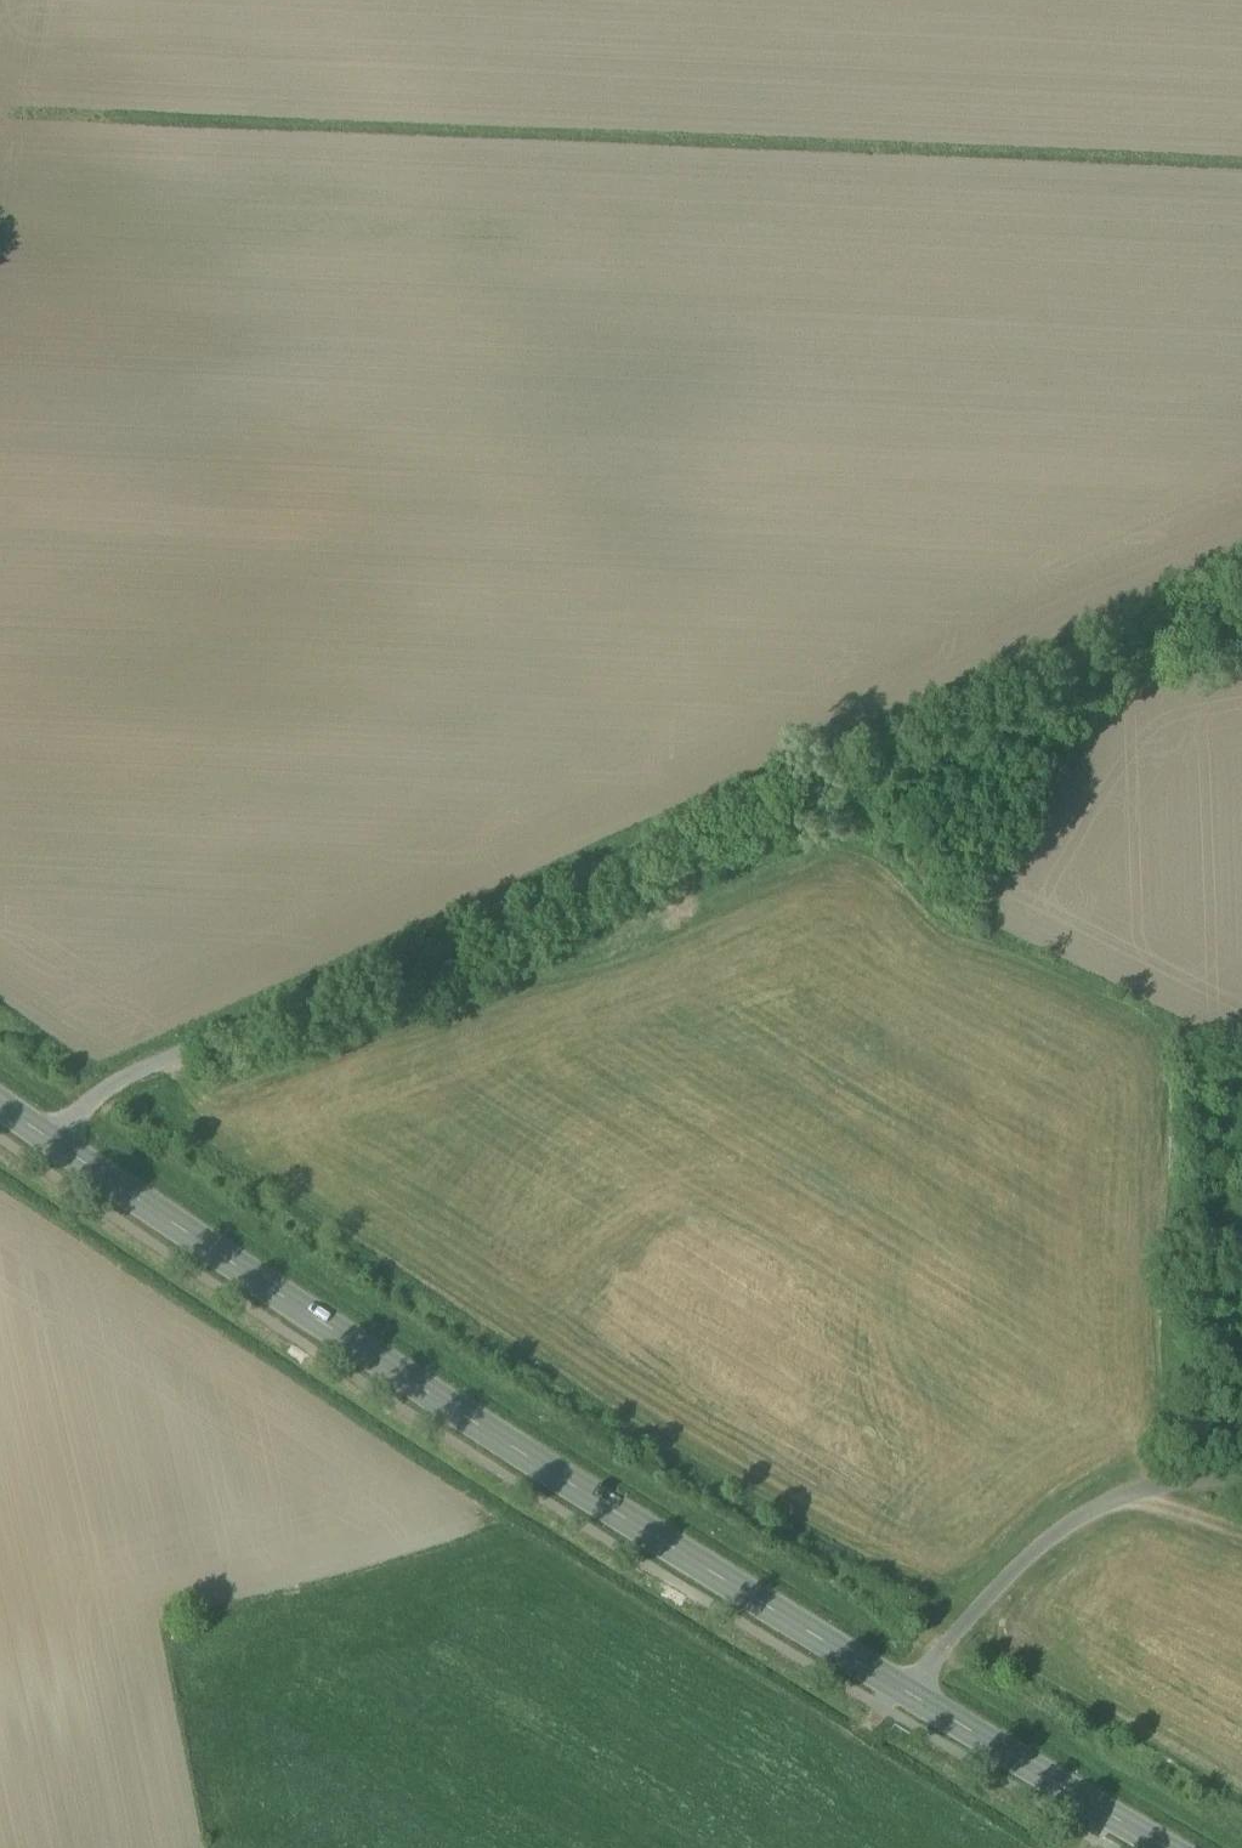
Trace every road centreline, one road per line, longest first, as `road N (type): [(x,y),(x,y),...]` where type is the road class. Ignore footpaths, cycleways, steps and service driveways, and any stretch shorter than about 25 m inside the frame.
road 1 (tertiary): [(1149,1847),(265,1294),(0,1107)]

